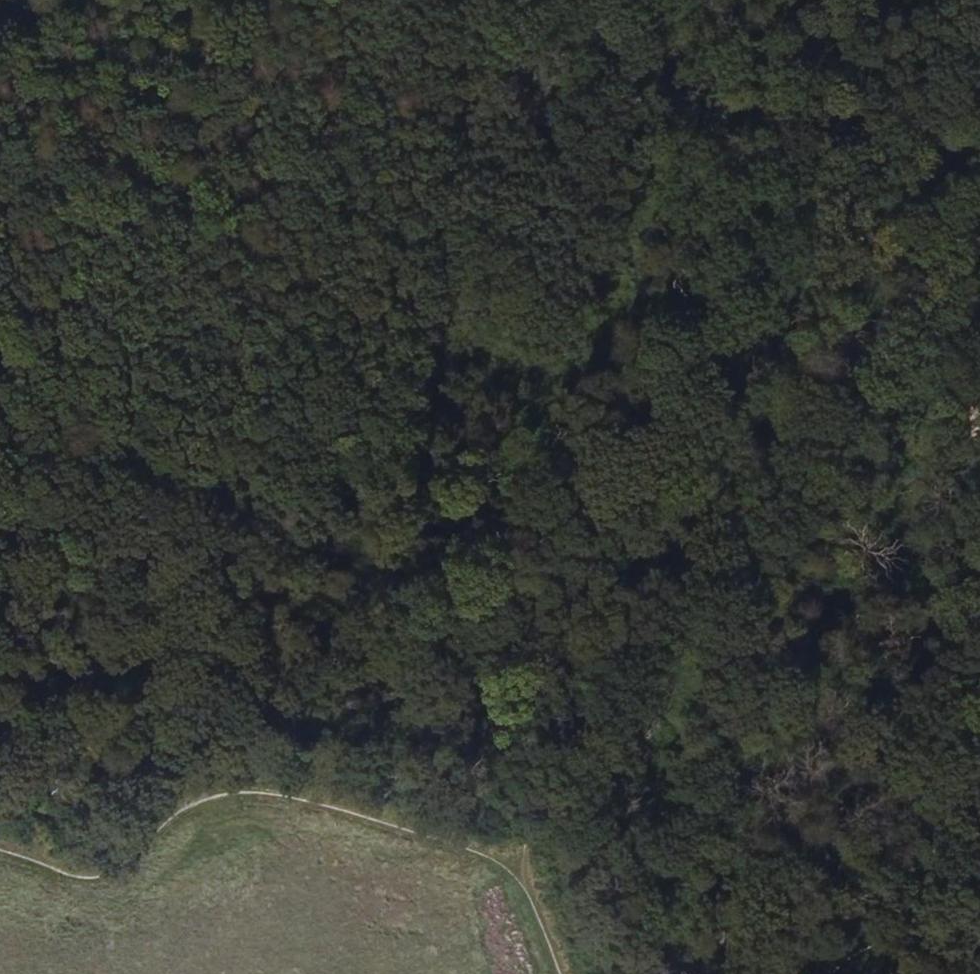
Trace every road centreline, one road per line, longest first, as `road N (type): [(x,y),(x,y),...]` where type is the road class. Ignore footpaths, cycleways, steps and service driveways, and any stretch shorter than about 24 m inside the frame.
road 1 (track): [(574,973),(440,606),(410,418),(435,0)]
road 2 (track): [(979,49),(946,856),(930,881),(876,923),(838,973)]

